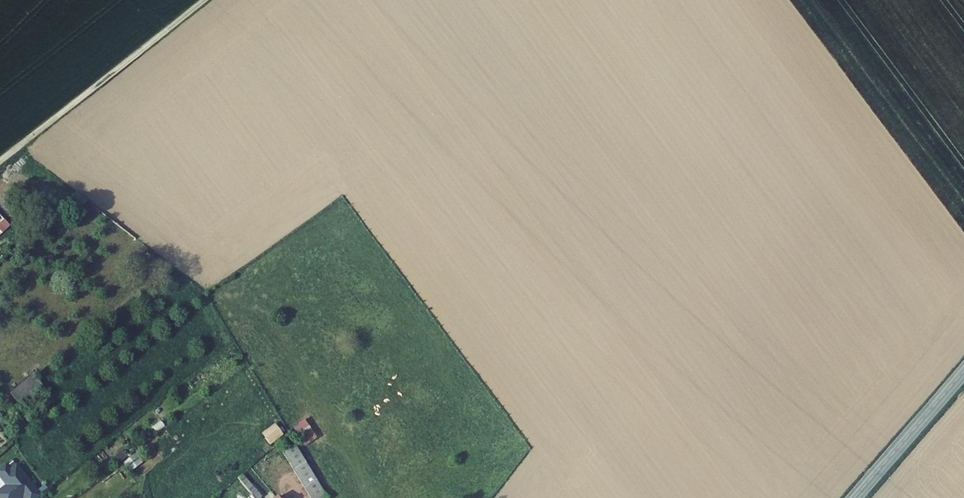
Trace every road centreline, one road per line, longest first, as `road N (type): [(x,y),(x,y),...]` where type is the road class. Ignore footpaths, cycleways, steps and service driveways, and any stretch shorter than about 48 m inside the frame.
road 1 (track): [(0,161),(200,0)]
road 2 (tertiary): [(854,497),(963,370)]

